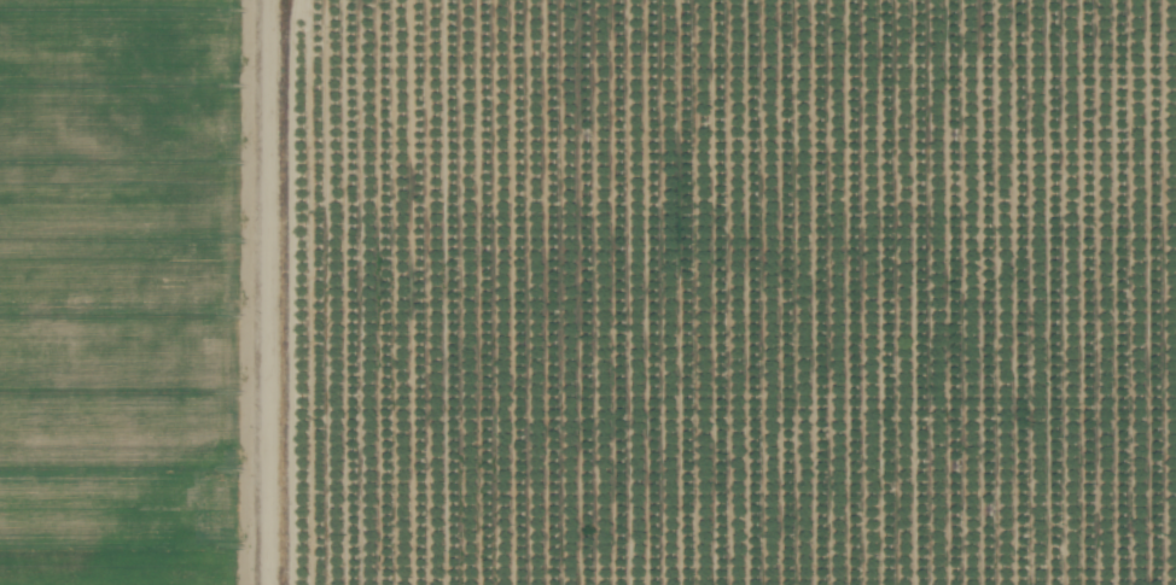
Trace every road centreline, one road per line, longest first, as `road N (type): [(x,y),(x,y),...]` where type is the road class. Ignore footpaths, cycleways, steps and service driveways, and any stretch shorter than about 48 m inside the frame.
road 1 (residential): [(284,584),(292,0)]

